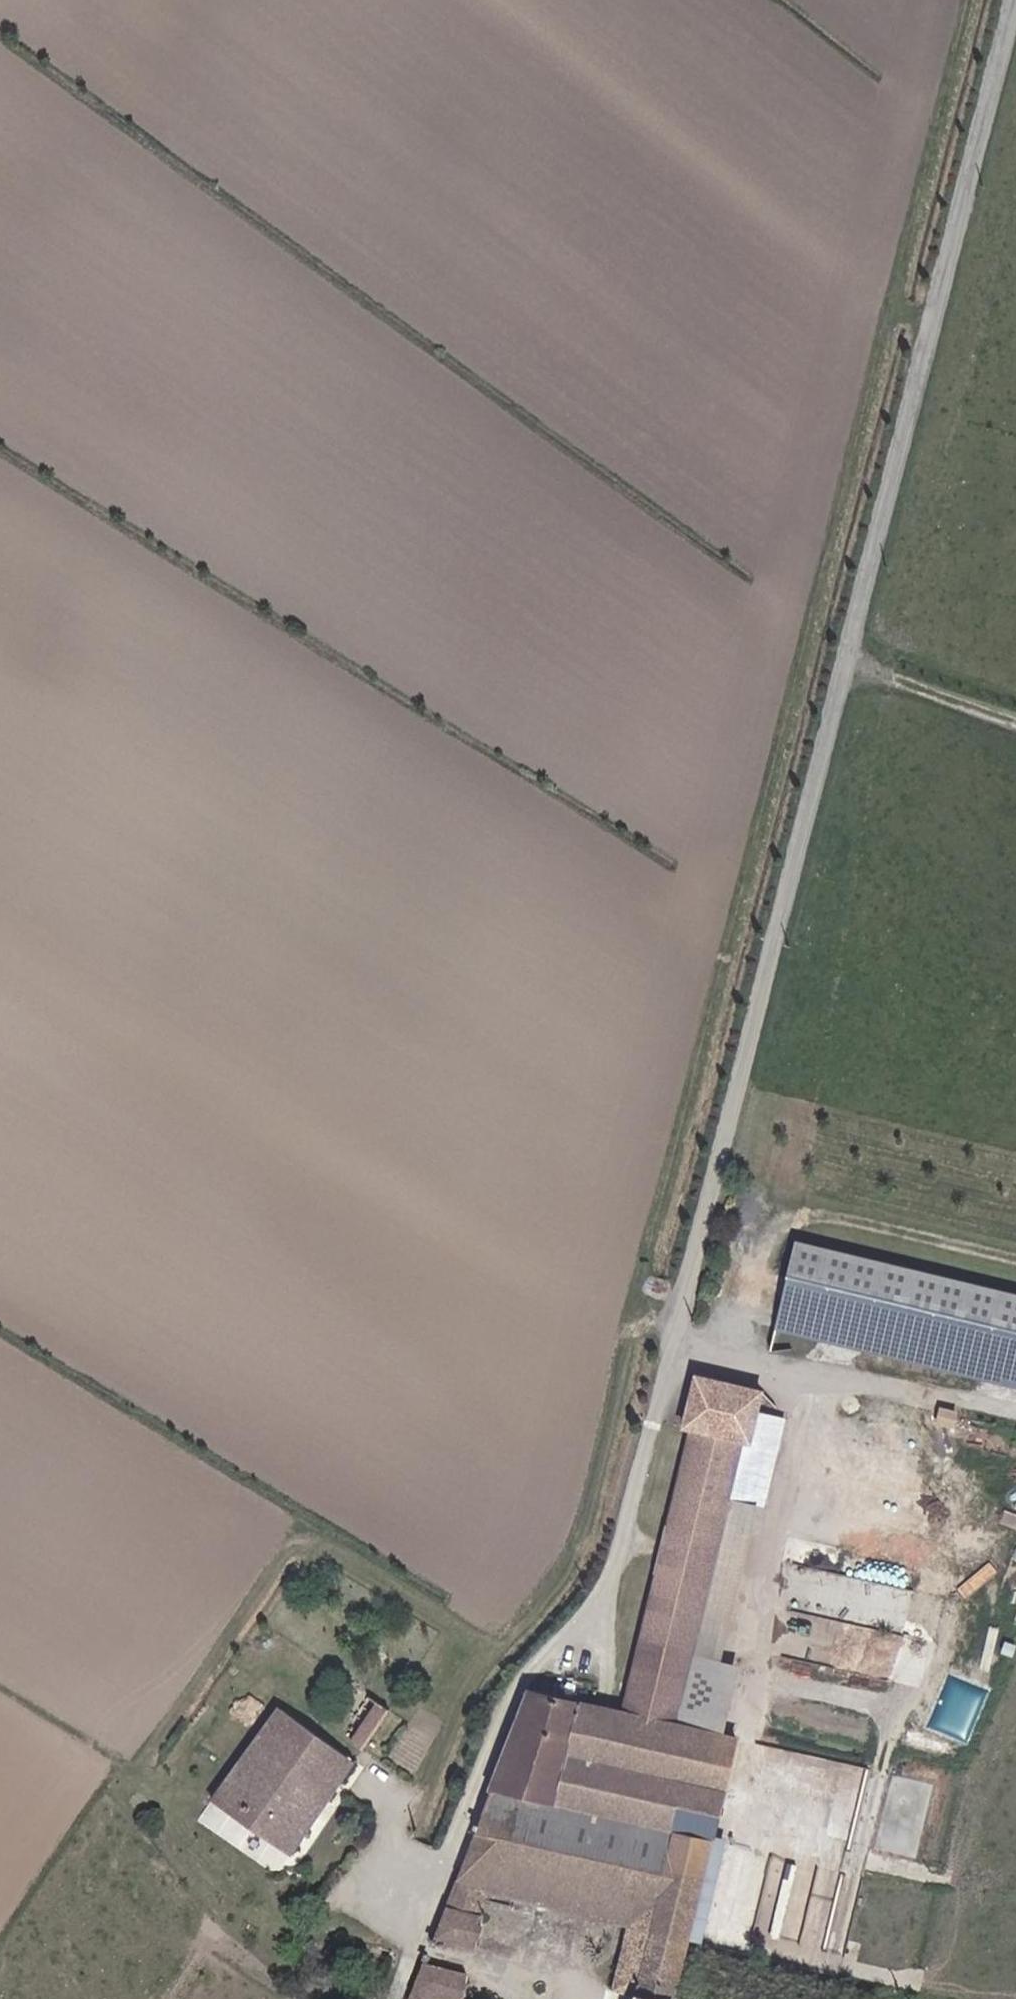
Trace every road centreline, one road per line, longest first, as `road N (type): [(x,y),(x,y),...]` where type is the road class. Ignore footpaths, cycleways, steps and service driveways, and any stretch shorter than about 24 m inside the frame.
road 1 (unclassified): [(425,1912),(520,1684),(612,1612),(1015,7)]

